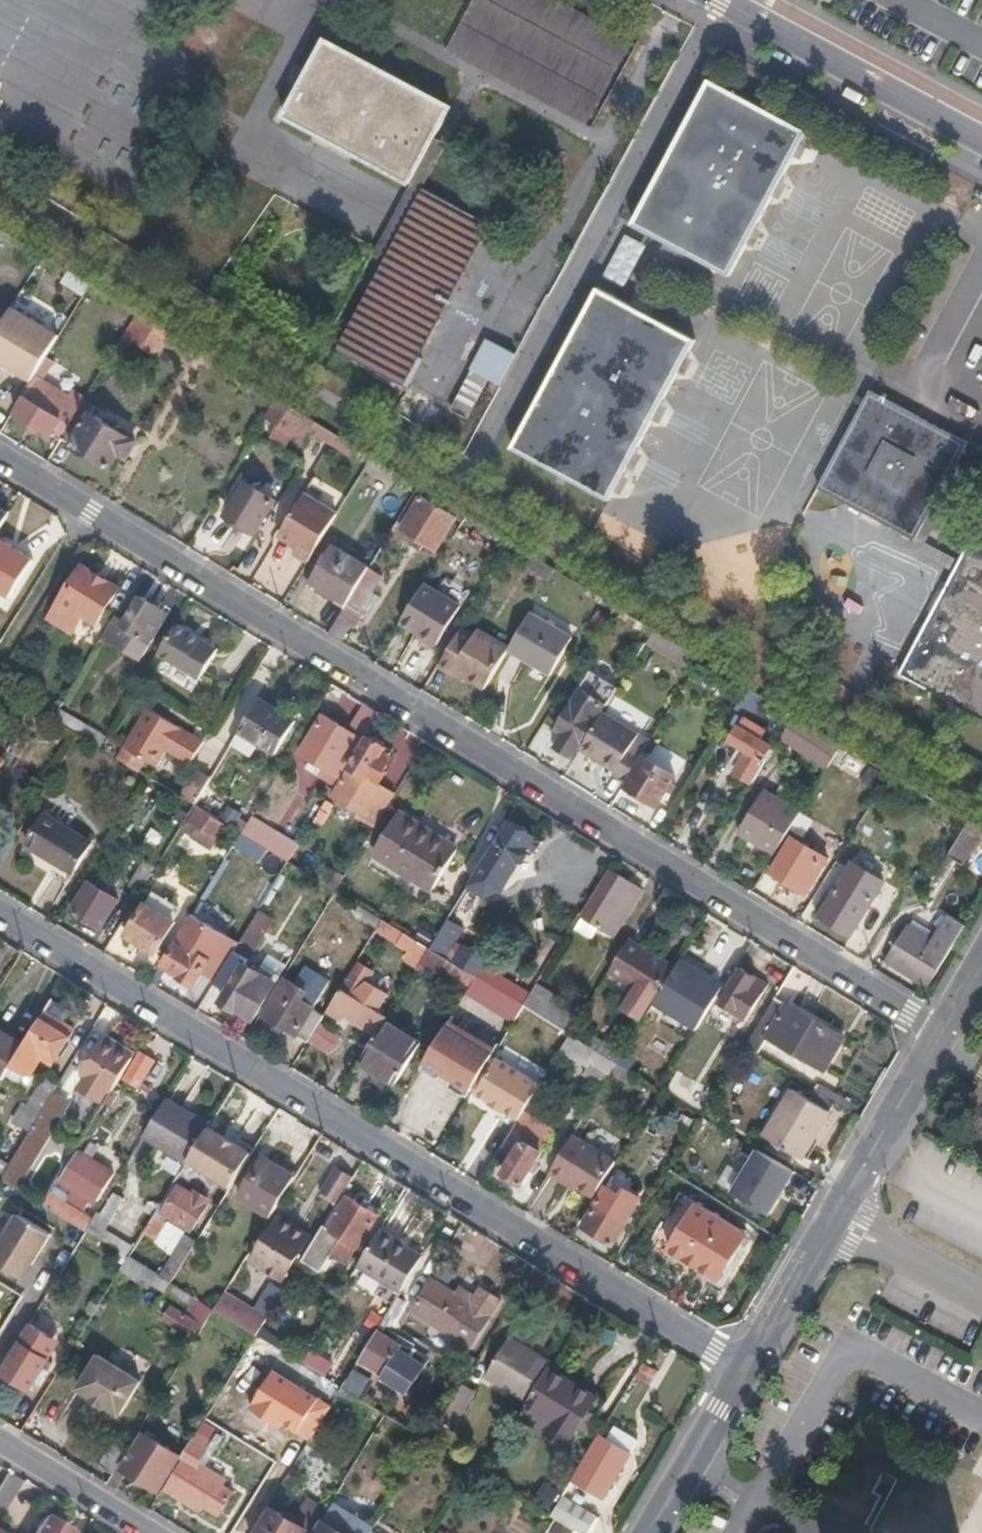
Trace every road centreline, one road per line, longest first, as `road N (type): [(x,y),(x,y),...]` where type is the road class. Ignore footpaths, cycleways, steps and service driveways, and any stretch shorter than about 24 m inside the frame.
road 1 (residential): [(0,456),(941,1030)]
road 2 (residential): [(744,1365),(0,914)]
road 3 (residential): [(725,0),(981,136)]
road 4 (residential): [(941,1030),(836,1214)]
road 5 (residential): [(744,1365),(649,1532)]
road 6 (residential): [(0,1440),(153,1532)]
road 7 (residential): [(836,1214),(744,1365)]
road 8 (residential): [(836,1214),(981,1300)]

